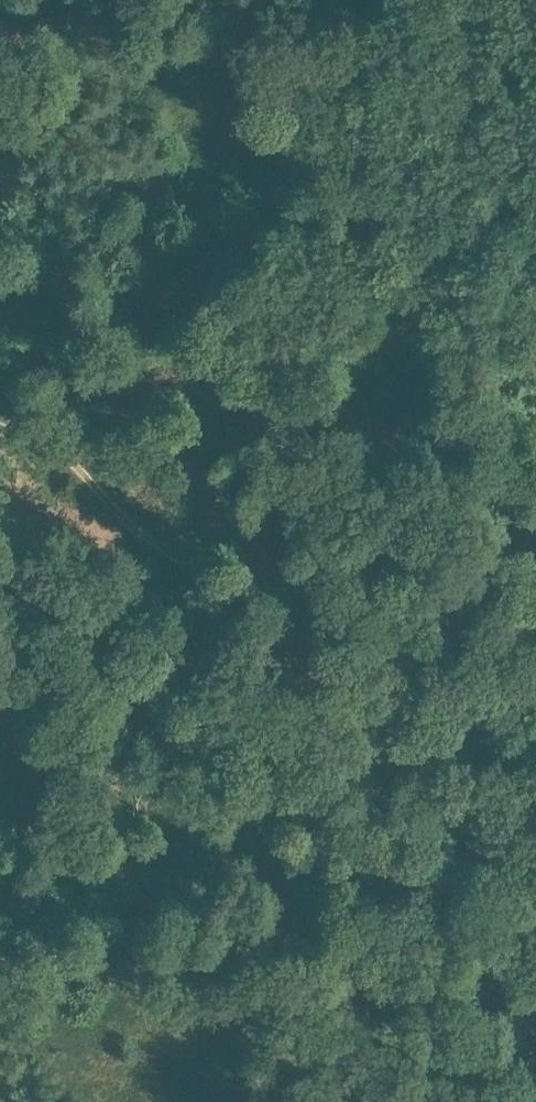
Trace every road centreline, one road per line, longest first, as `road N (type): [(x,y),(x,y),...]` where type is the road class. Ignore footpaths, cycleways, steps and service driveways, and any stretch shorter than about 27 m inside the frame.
road 1 (track): [(464,0),(469,130),(446,254),(425,298),(385,348),(213,539),(217,796),(245,1028),(245,1101)]
road 2 (track): [(210,605),(45,443),(0,419)]
road 3 (track): [(535,344),(385,348)]

